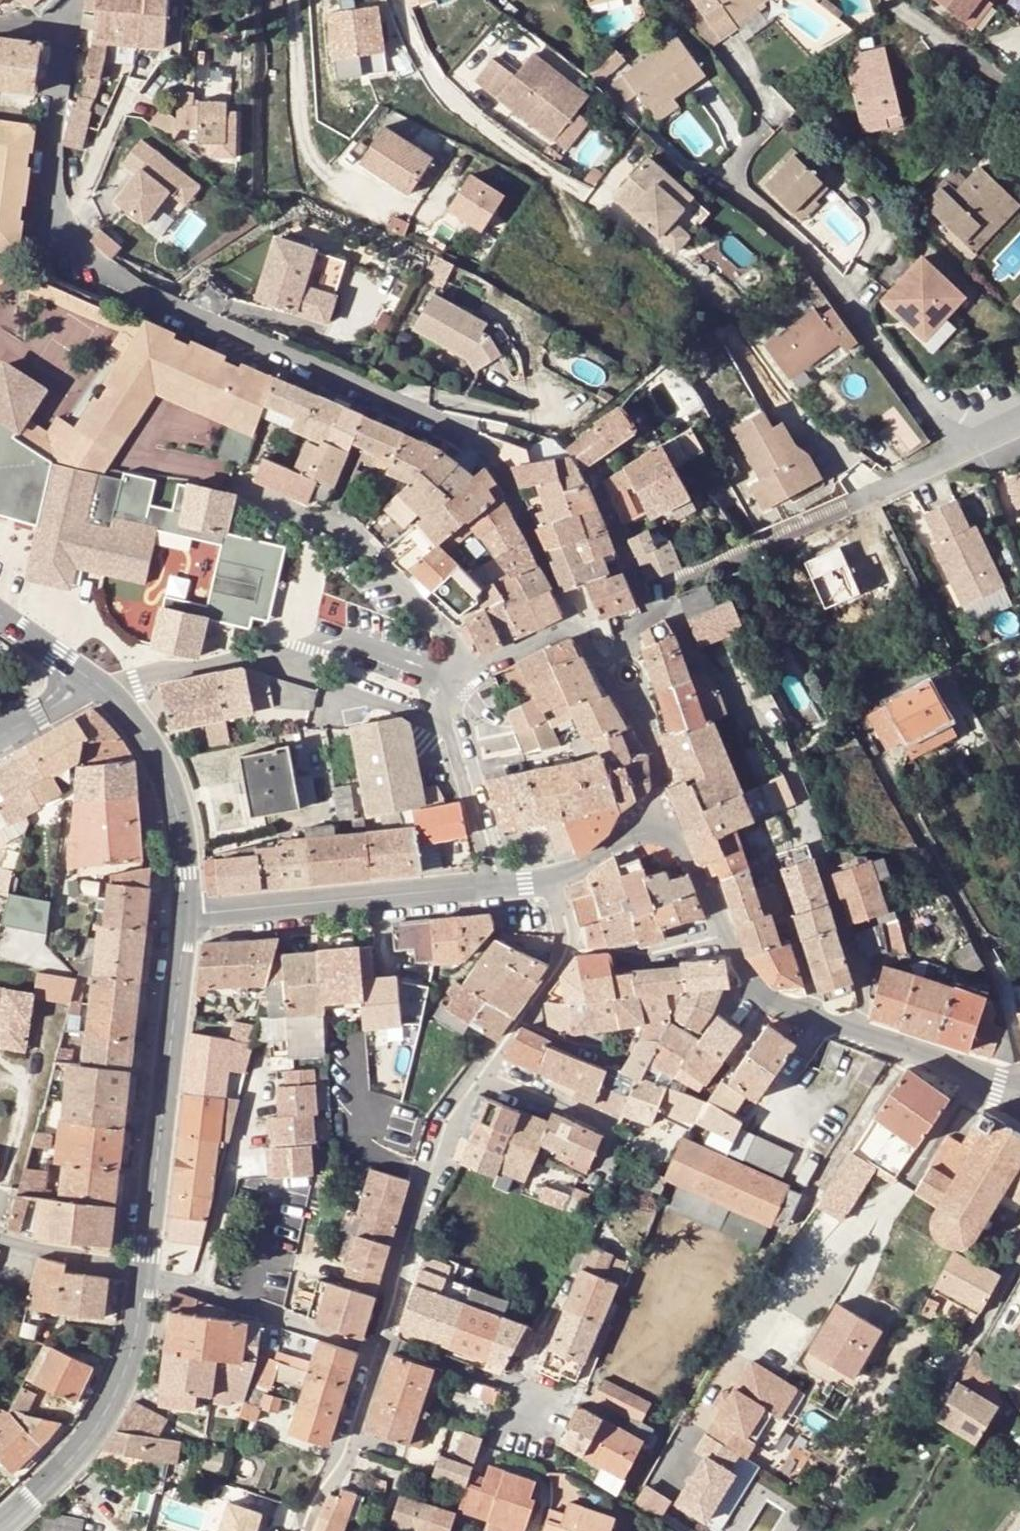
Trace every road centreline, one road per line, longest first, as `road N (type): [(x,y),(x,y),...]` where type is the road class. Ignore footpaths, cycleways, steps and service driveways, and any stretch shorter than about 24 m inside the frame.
road 1 (secondary): [(185,915),(147,1277)]
road 2 (residential): [(497,885),(185,915)]
road 3 (secondary): [(147,1277),(132,1348),(94,1431),(0,1525)]
road 4 (residential): [(342,688),(448,732),(497,885)]
road 5 (residential): [(342,688),(247,658),(164,672),(113,699)]
road 6 (secondary): [(113,699),(150,746),(177,811),(185,915)]
road 7 (residential): [(1019,1080),(819,1019)]
road 8 (residential): [(1019,417),(865,490)]
road 9 (unclassified): [(147,1277),(0,1234)]

